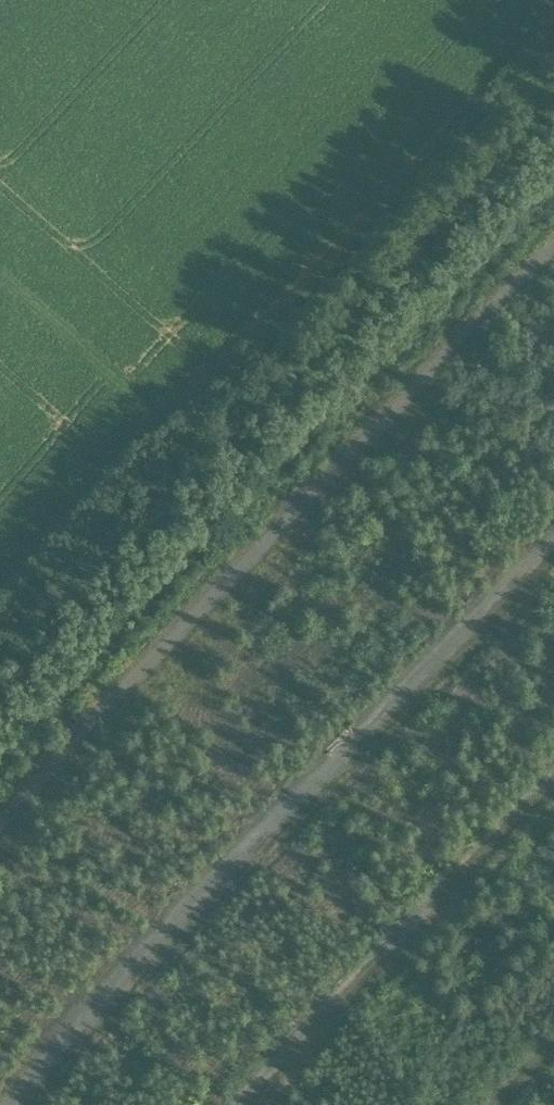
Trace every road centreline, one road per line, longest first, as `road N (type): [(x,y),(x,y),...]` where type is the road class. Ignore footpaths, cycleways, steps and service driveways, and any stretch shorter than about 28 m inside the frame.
road 1 (track): [(553,240),(0,822)]
road 2 (track): [(553,557),(340,756),(159,943),(19,1104)]
road 3 (track): [(553,794),(247,1104)]
road 4 (track): [(0,283),(160,424)]

